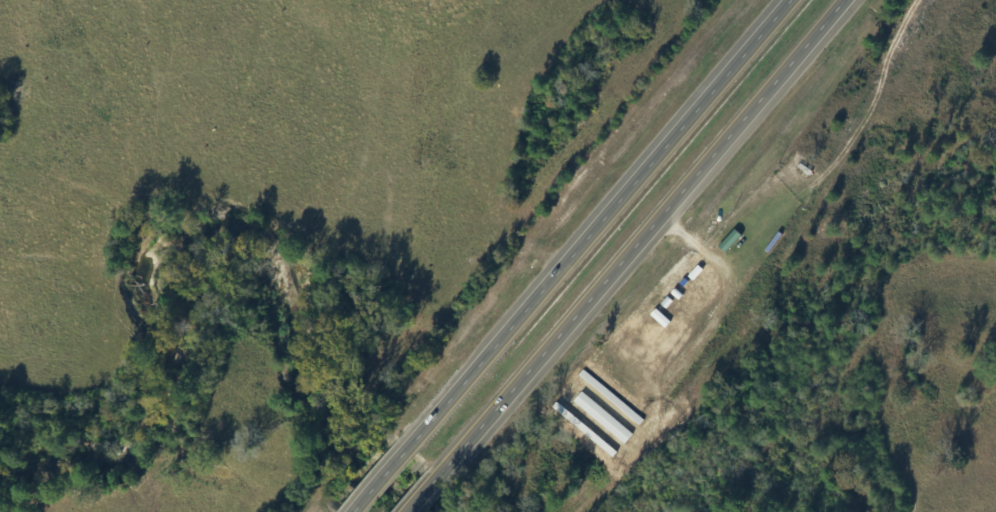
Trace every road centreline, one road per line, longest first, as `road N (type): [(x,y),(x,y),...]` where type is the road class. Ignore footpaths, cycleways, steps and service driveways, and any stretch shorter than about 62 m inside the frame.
road 1 (trunk): [(397,511),(843,0)]
road 2 (trunk): [(790,0),(353,511)]

